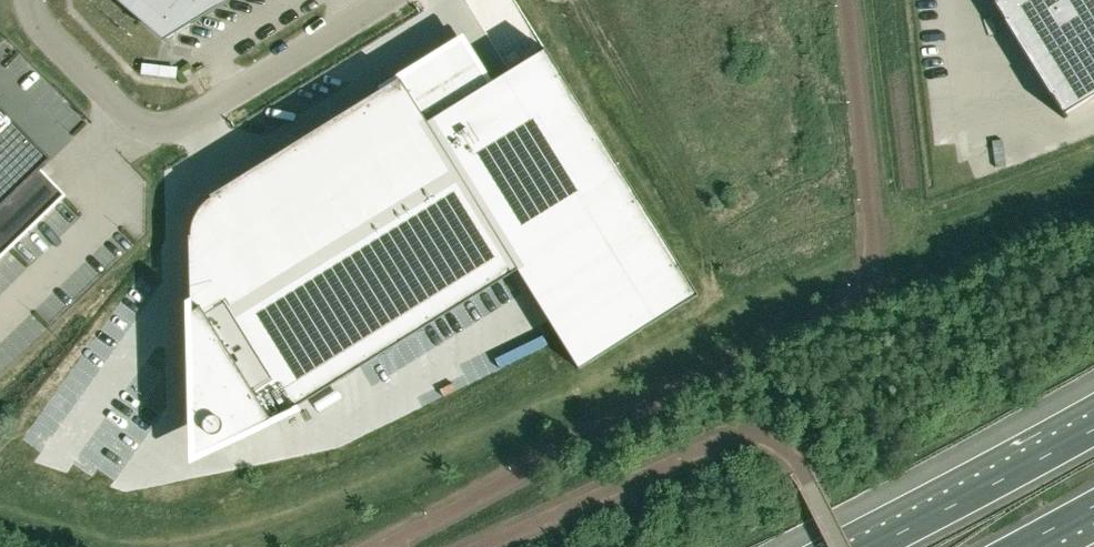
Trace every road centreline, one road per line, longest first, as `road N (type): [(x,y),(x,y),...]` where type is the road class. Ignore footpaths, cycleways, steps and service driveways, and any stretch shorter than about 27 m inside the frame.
road 1 (unclassified): [(32,0),(44,29),(125,119),(164,131),(385,0)]
road 2 (motorway): [(1093,428),(871,546)]

